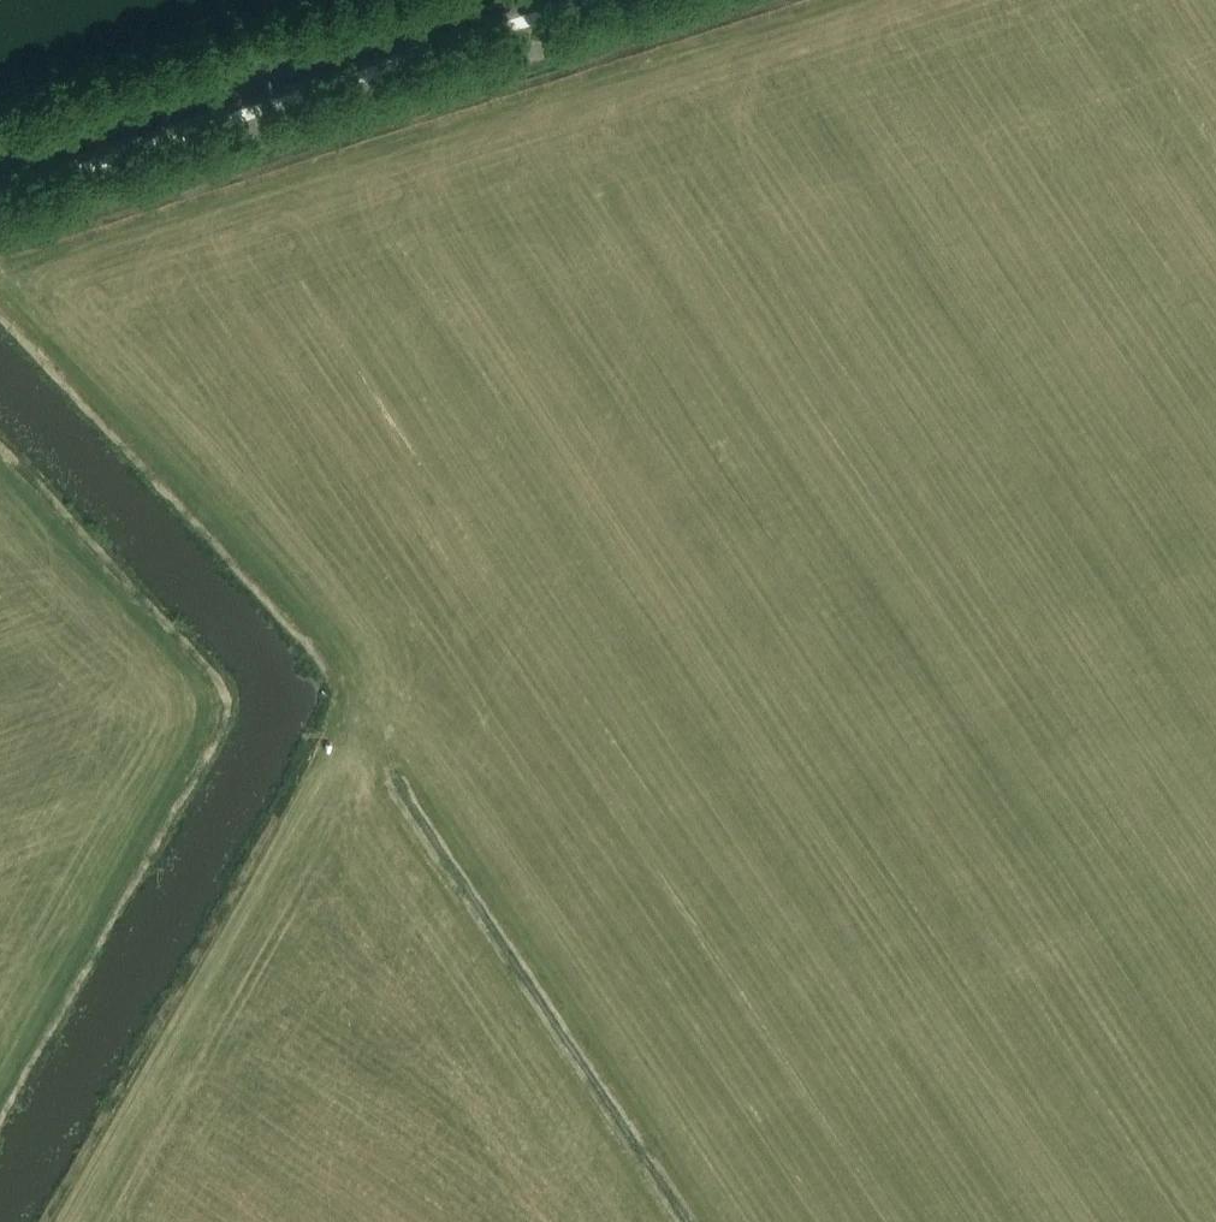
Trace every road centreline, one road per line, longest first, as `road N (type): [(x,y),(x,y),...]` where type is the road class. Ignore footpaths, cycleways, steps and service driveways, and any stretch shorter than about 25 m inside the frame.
road 1 (secondary): [(0,166),(500,0)]

